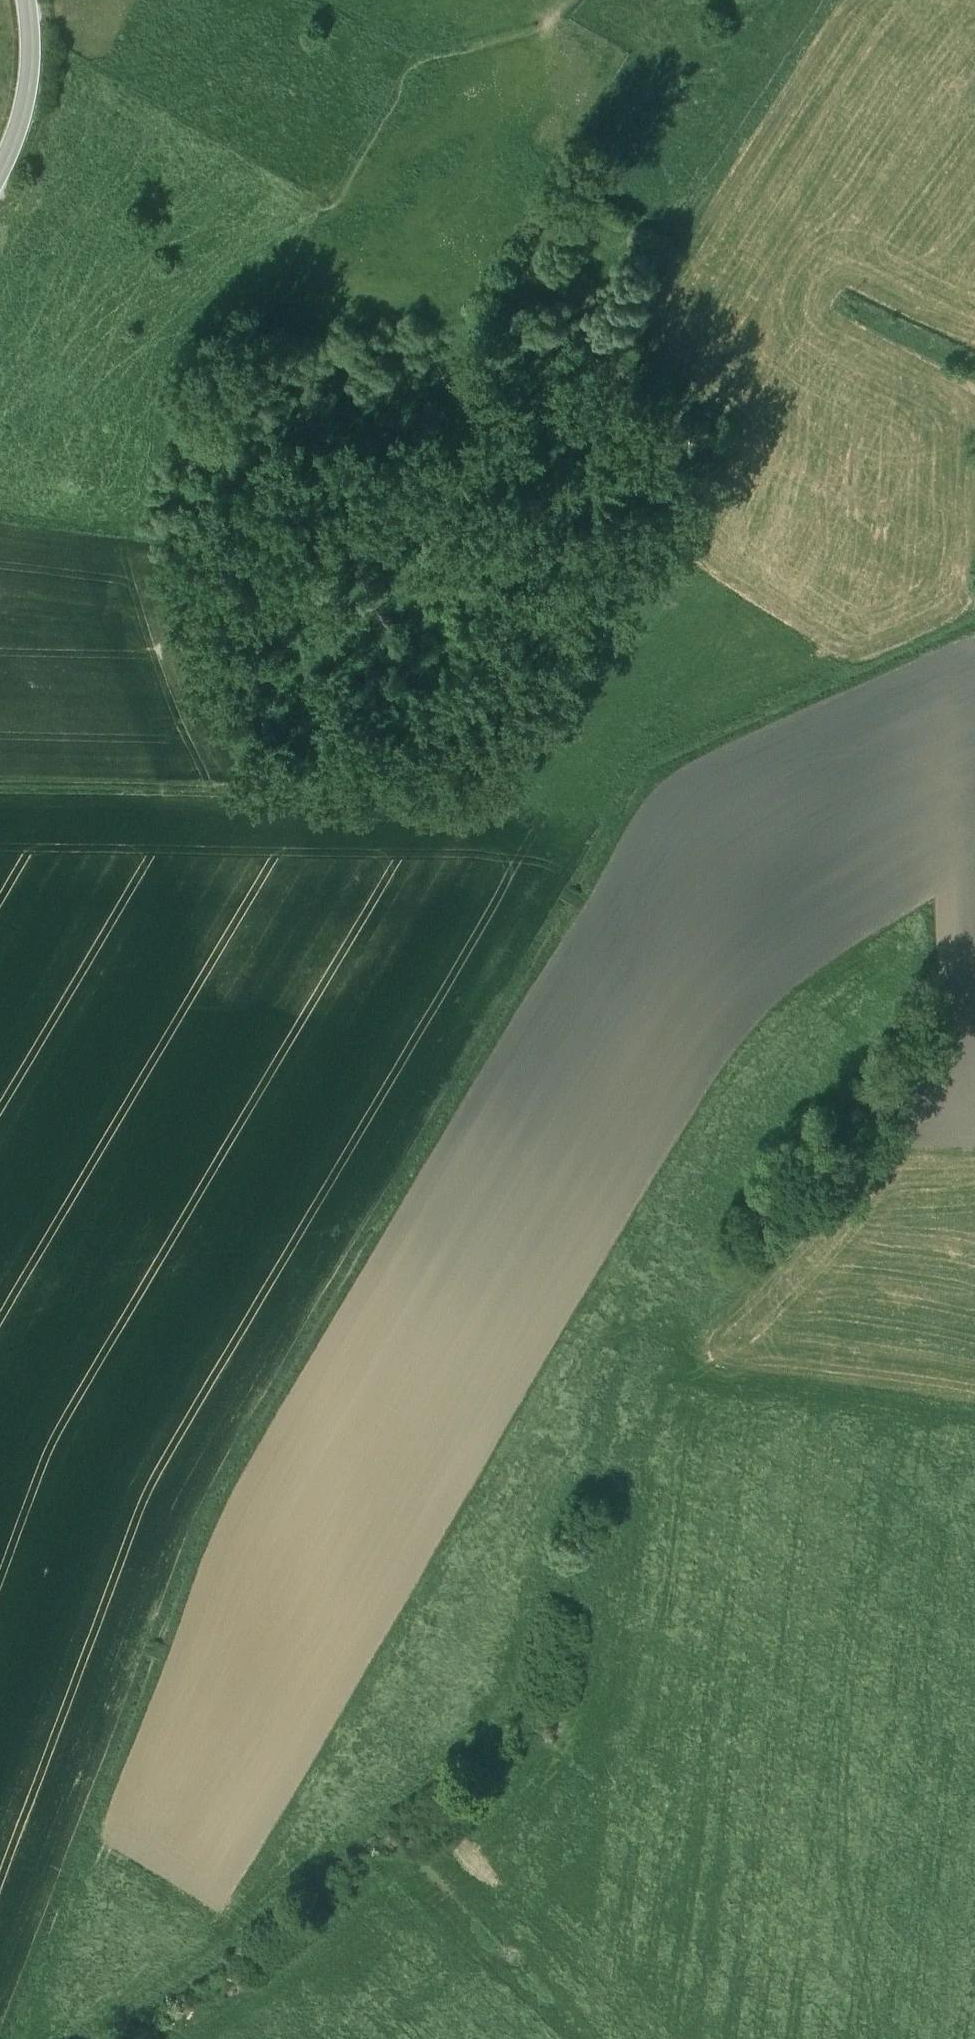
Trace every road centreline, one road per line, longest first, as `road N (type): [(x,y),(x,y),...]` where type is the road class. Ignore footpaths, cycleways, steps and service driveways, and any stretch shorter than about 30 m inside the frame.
road 1 (track): [(0,787),(512,800)]
road 2 (secondary): [(32,0),(41,37),(0,172)]

